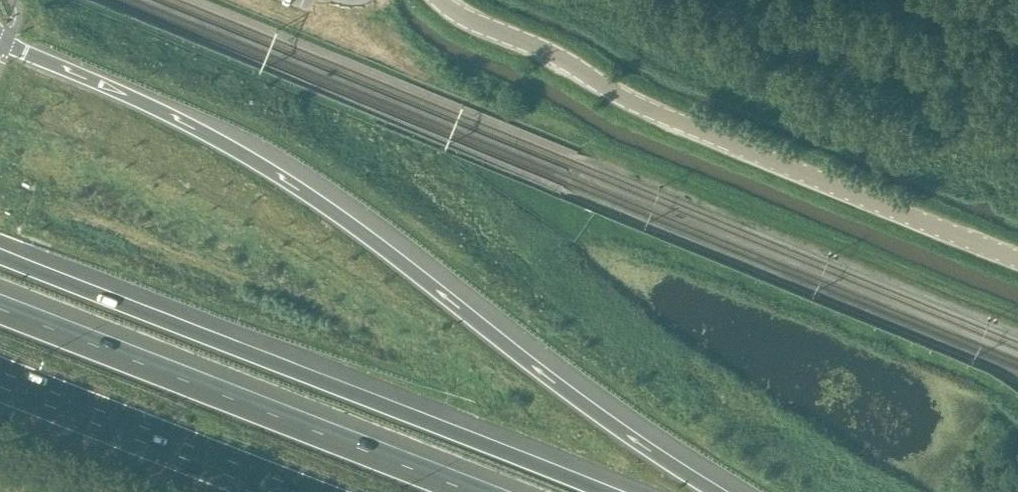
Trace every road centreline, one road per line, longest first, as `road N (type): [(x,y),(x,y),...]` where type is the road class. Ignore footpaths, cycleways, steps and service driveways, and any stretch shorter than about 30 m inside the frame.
road 1 (motorway): [(726,491),(257,163),(0,40)]
road 2 (motorway): [(606,491),(0,255)]
road 3 (tertiary): [(1017,256),(638,102),(444,0)]
road 4 (motorway): [(468,491),(0,309)]
road 5 (motorway): [(0,379),(292,491)]

